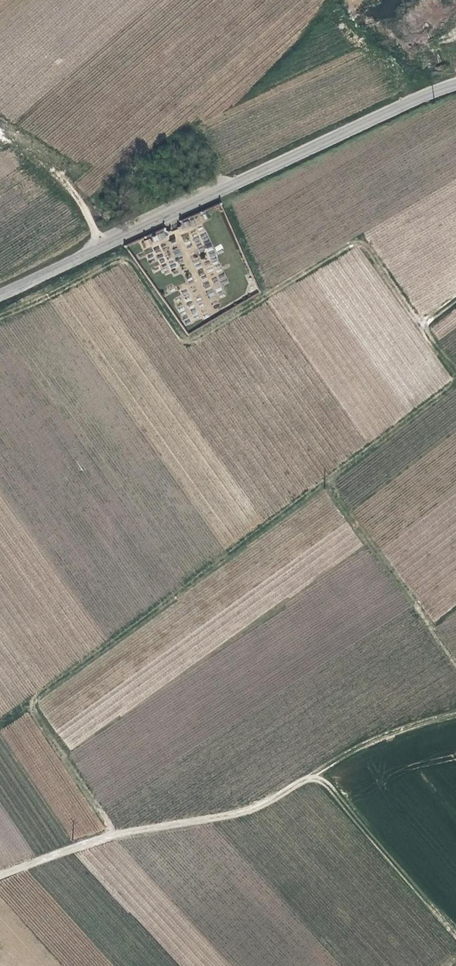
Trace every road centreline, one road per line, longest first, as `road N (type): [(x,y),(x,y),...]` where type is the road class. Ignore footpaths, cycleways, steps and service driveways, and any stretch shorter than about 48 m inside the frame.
road 1 (track): [(326,481),(450,384),(452,371),(364,246),(349,245),(190,343),(127,260),(108,260),(0,316)]
road 2 (track): [(455,658),(326,481),(37,696),(36,715),(115,836)]
road 3 (unclassified): [(0,294),(455,84)]
road 4 (track): [(455,713),(371,741),(251,807),(109,837),(0,875)]
road 5 (track): [(104,245),(46,160),(0,129)]

